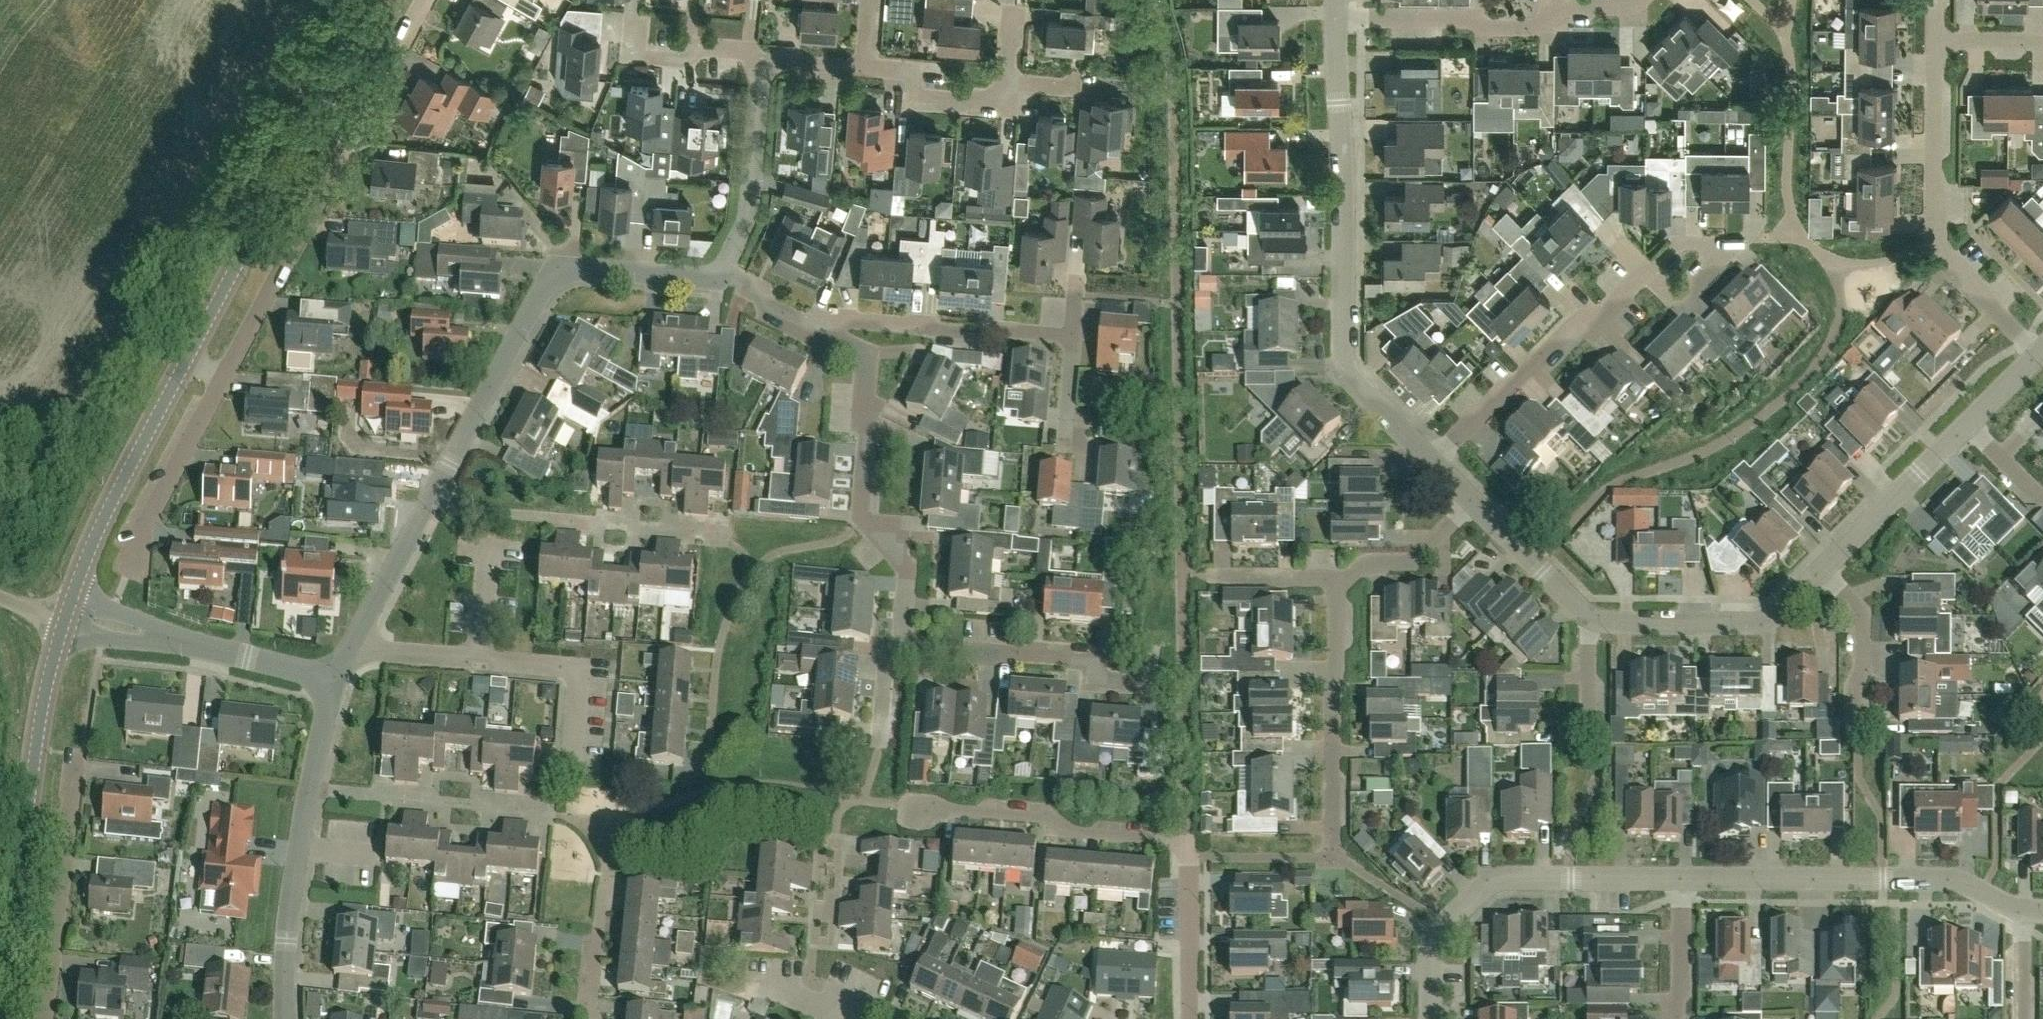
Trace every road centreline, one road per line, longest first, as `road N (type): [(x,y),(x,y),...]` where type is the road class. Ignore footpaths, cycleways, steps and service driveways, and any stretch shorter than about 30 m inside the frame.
road 1 (residential): [(350,648),(548,283),(584,269),(700,278),(722,271)]
road 2 (residential): [(1432,463),(1354,385),(1344,362),(1335,20)]
road 3 (residential): [(1190,1018),(1186,841),(908,806)]
road 4 (residential): [(224,378),(426,0)]
road 5 (tertiary): [(182,364),(377,0)]
road 6 (tertiary): [(0,1014),(42,712),(67,614)]
road 7 (residential): [(900,650),(906,574),(862,517),(867,359),(788,317)]
road 8 (residential): [(2038,354),(1938,248),(1935,42)]
road 9 (residential): [(2021,911),(1938,879),(1679,878)]
road 10 (residential): [(1679,878),(1488,884),(1435,937),(1430,1018)]
road 11 (residential): [(336,680),(290,903),(285,1018)]
road 12 (residential): [(571,763),(578,680),(568,669),(350,648)]
road 13 (residential): [(1335,20),(1460,20),(1528,29),(1568,8),(1643,0)]
road 14 (residential): [(1432,463),(1570,327),(1609,310),(1646,273)]
road 15 (residential): [(1072,336),(788,317)]
road 16 (residential): [(67,614),(336,680)]
road 17 (tertiary): [(67,614),(182,364)]
road 18 (residential): [(45,1018),(76,754)]
road 19 (residential): [(1149,684),(1107,680),(1076,659),(900,650)]
road 20 (residential): [(1588,617),(1750,623),(1778,613),(1821,570)]
road 21 (residential): [(1332,829),(1337,579)]
road 22 (residential): [(722,271),(748,211),(761,63)]
road 23 (residential): [(1821,570),(1967,425)]
road 24 (residential): [(134,551),(224,378)]
road 25 (residential): [(1646,273),(1677,304),(1737,245),(1675,245)]
road 26 (residential): [(1853,728),(1862,622),(1821,570)]
road 27 (residential): [(1008,84),(995,104),(922,99),(906,75),(863,71)]
road 28 (residential): [(1471,502),(1588,617)]
road 29 (residential): [(1337,579),(1366,564),(1416,558),(1471,502)]
road 30 (residential): [(761,63),(710,49),(680,62),(643,58),(637,28)]
road 31 (residential): [(1679,1018),(1679,878)]
road 32 (residential): [(597,1018),(603,881)]
road 33 (residential): [(1588,741),(1588,617)]

